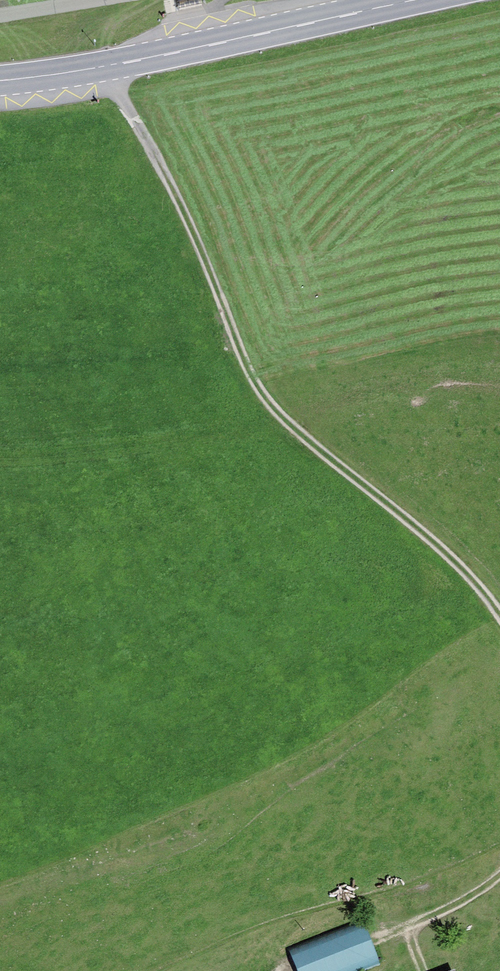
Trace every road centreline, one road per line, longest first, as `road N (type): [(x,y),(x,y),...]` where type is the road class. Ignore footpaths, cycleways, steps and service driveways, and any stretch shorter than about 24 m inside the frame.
road 1 (track): [(112,68),(261,396),(445,554),(499,617)]
road 2 (primary): [(417,0),(112,68),(0,81)]
road 3 (track): [(499,875),(378,937)]

